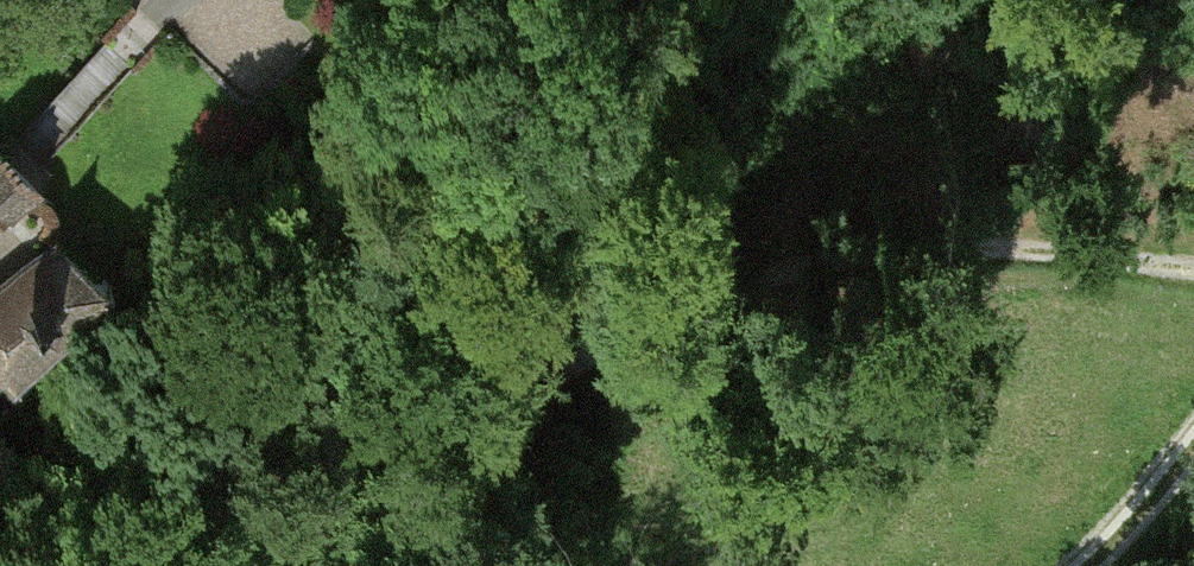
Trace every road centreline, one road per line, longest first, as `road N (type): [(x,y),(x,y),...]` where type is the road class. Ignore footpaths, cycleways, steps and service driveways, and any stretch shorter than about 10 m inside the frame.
road 1 (track): [(303,565),(655,348),(815,259),(973,241),(1193,269)]
road 2 (residential): [(180,0),(149,22),(26,158)]
road 3 (track): [(1193,471),(1104,565)]

